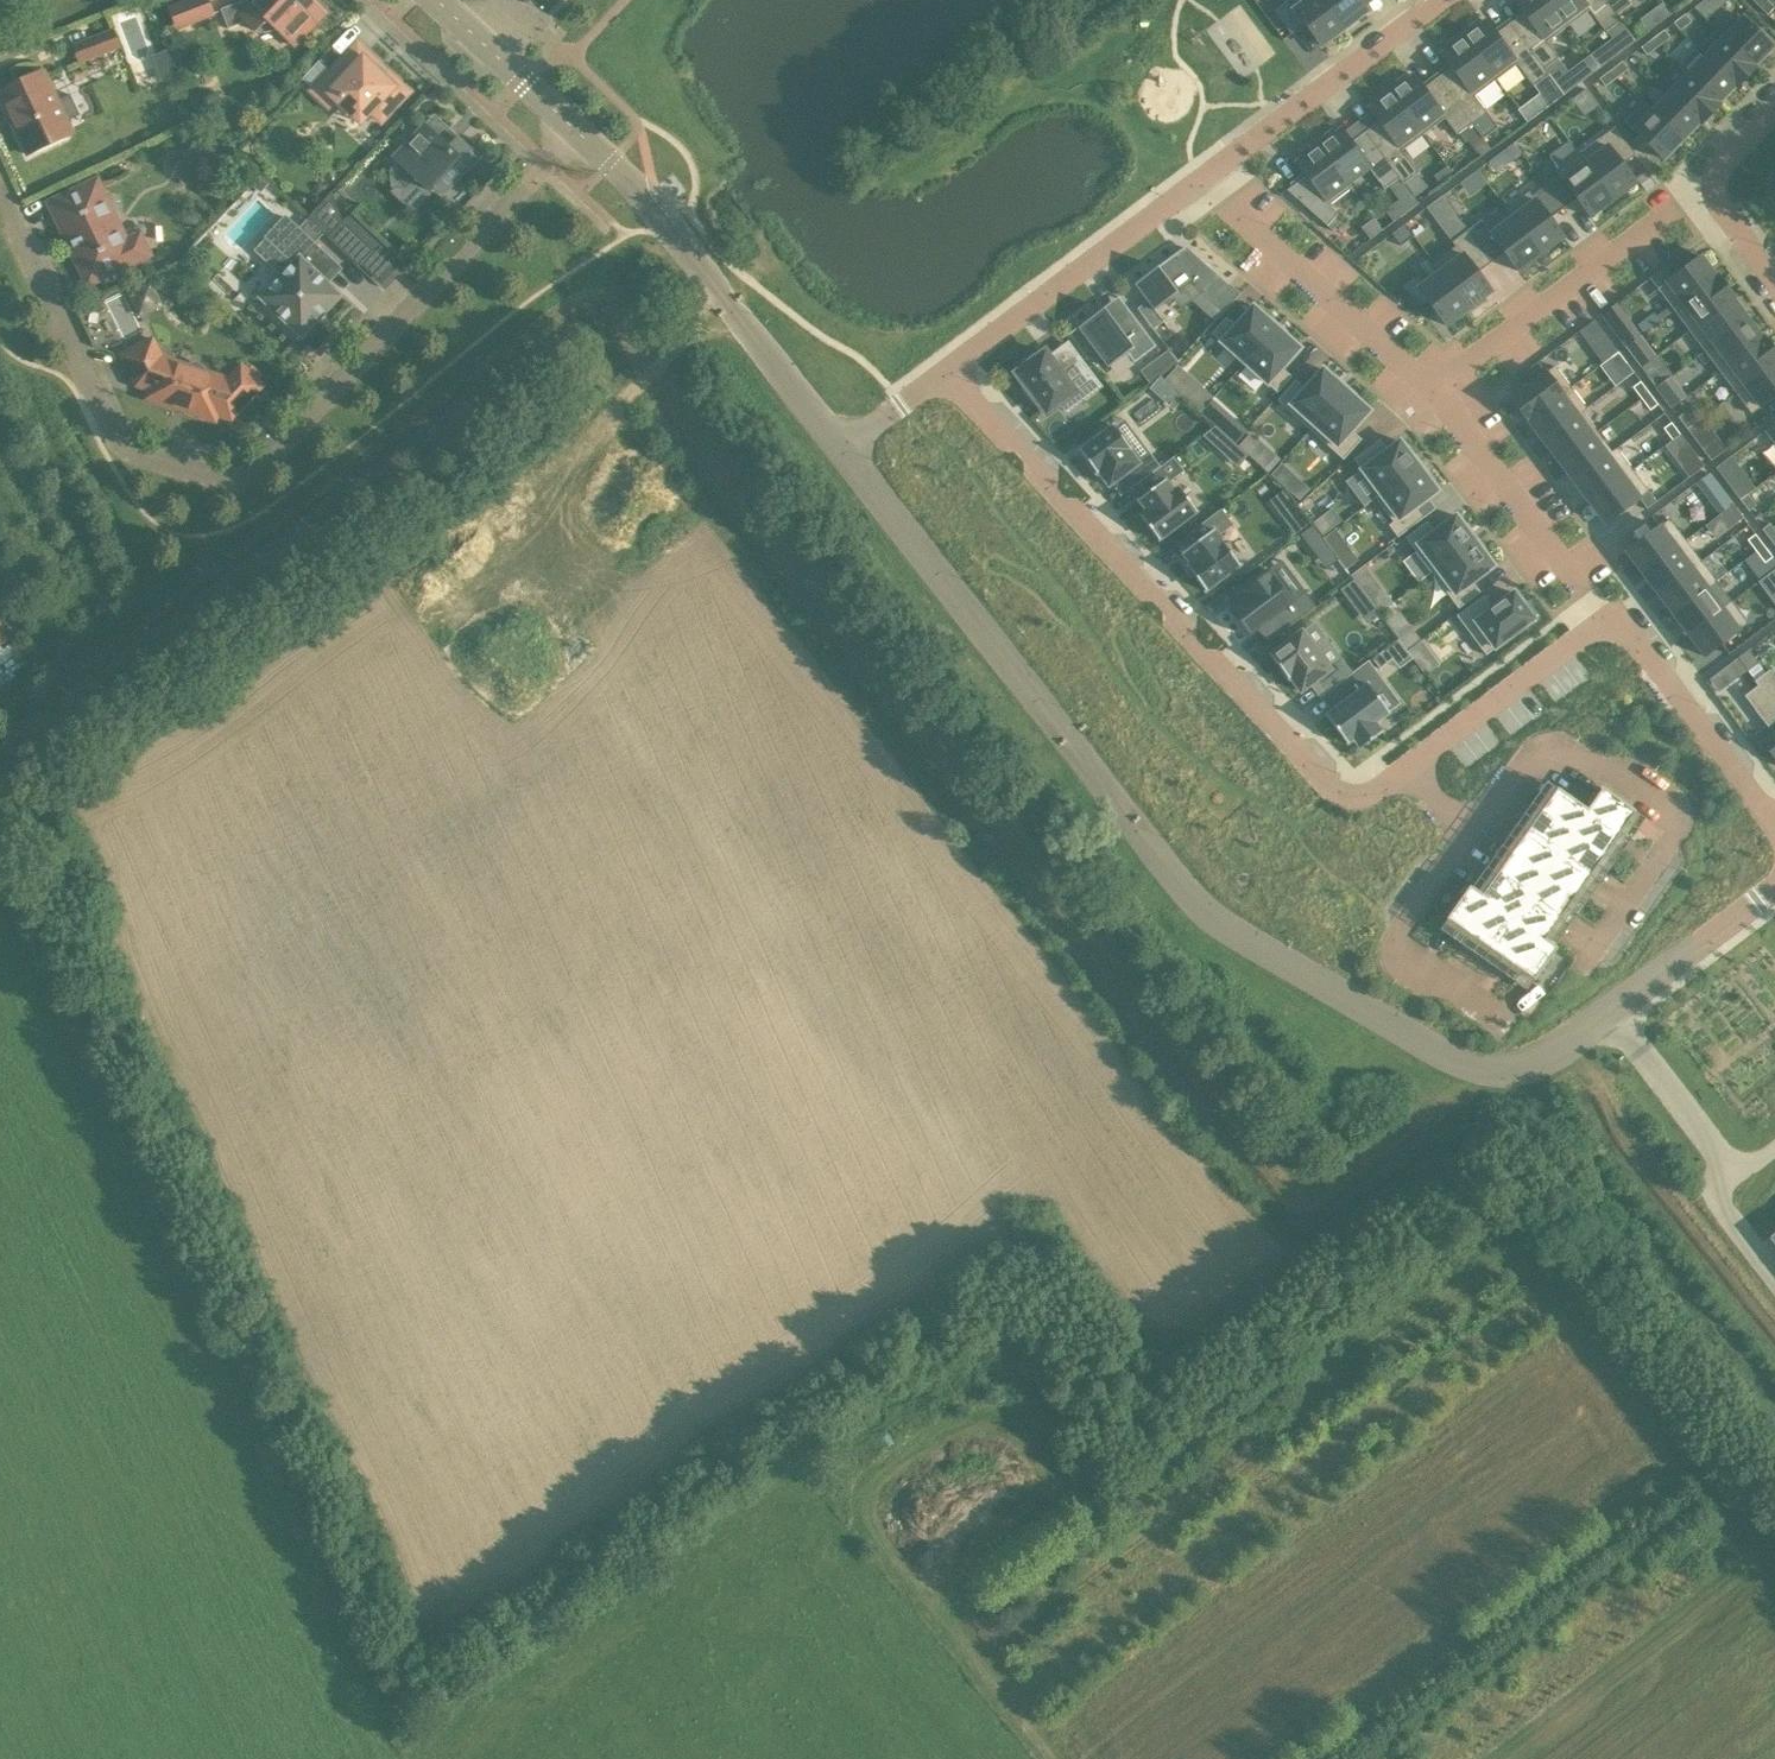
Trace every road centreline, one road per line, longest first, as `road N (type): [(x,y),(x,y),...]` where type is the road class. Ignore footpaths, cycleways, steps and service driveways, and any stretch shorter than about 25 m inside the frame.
road 1 (residential): [(576,130),(267,463),(236,481),(119,443),(0,196)]
road 2 (unclassified): [(1774,888),(1543,1058),(1484,1070),(1440,1054),(1228,930),(1165,865)]
road 3 (residential): [(1406,770),(1374,793),(1332,787),(1187,640),(1174,611),(1064,507),(1017,442),(944,374)]
road 4 (residential): [(922,1057),(588,616)]
road 5 (unclassified): [(1165,865),(840,447)]
road 6 (residential): [(588,616),(268,876),(321,974)]
road 7 (residential): [(1583,972),(1674,845),(1674,814),(1551,743),(1538,749),(1472,836)]
road 8 (residential): [(588,616),(506,487),(733,310)]
road 9 (residential): [(635,1297),(513,1400),(455,1327),(564,1229)]
road 10 (residential): [(922,1057),(635,1297)]
road 11 (residential): [(1201,179),(944,374)]
road 12 (residential): [(1201,179),(1432,389)]
road 13 (residential): [(922,1057),(1165,865)]
road 14 (residential): [(1432,389),(1675,205)]
road 15 (residential): [(1443,0),(1201,179)]
road 16 (residential): [(1432,389),(1605,621)]
road 17 (residential): [(1090,1267),(922,1057)]
road 18 (residential): [(1605,621),(1633,638),(1774,819)]
road 19 (residential): [(1472,836),(1394,945),(1501,1014)]
road 20 (residential): [(1605,621),(1406,770)]
road 21 (unclassified): [(733,310),(661,217),(576,130)]
road 22 (residential): [(1774,111),(1718,172),(1713,191),(1774,280)]
road 23 (unclassified): [(840,447),(733,310)]
road 24 (residential): [(944,374),(840,447)]
road 25 (unclassified): [(576,130),(484,45)]

